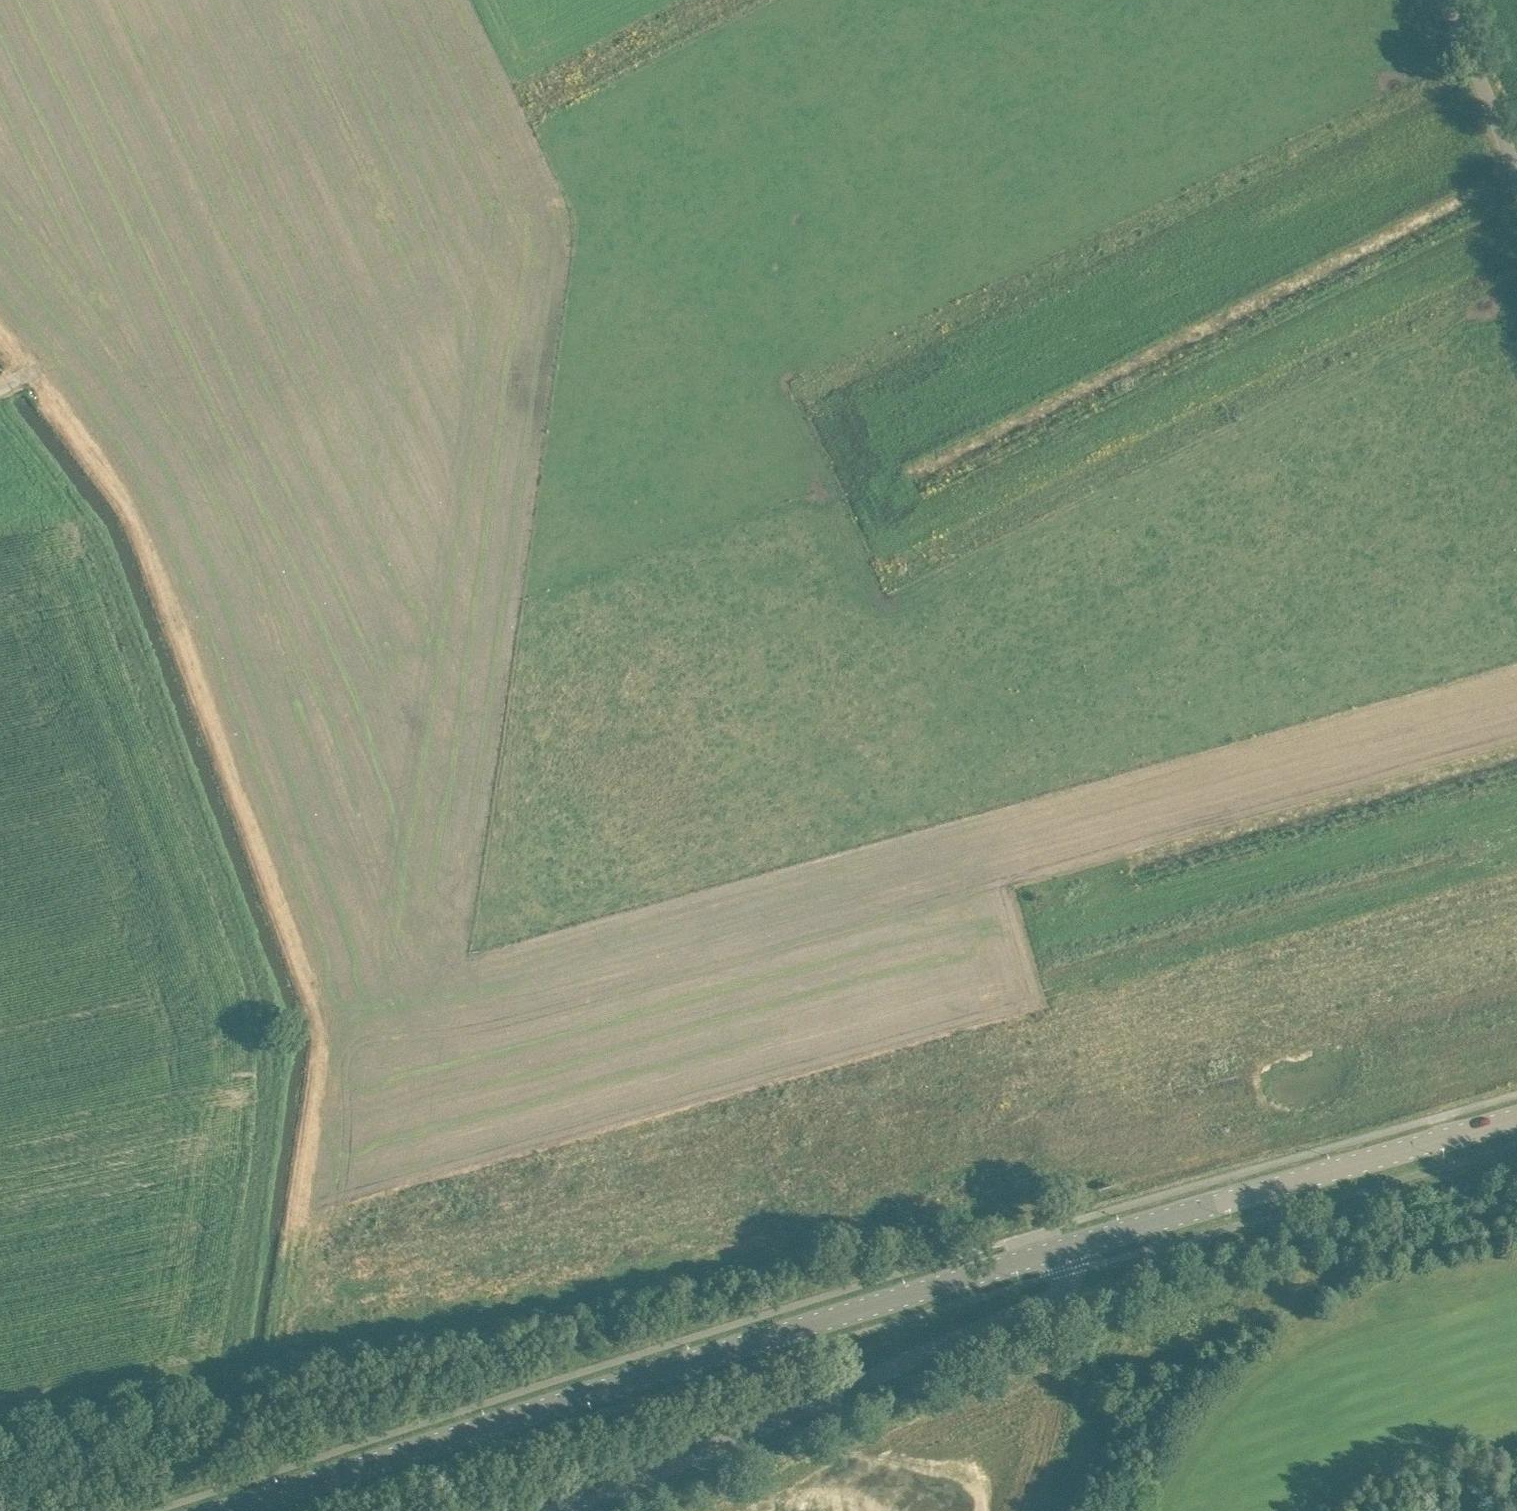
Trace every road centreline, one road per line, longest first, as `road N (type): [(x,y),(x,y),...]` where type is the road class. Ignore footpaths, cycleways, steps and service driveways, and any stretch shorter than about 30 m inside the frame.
road 1 (tertiary): [(222,1510),(1061,1249)]
road 2 (unclassified): [(1061,1249),(1067,1272),(1060,1295),(557,1510)]
road 3 (tertiary): [(1061,1249),(1516,1119)]
road 4 (unclassified): [(1516,174),(1444,0)]

